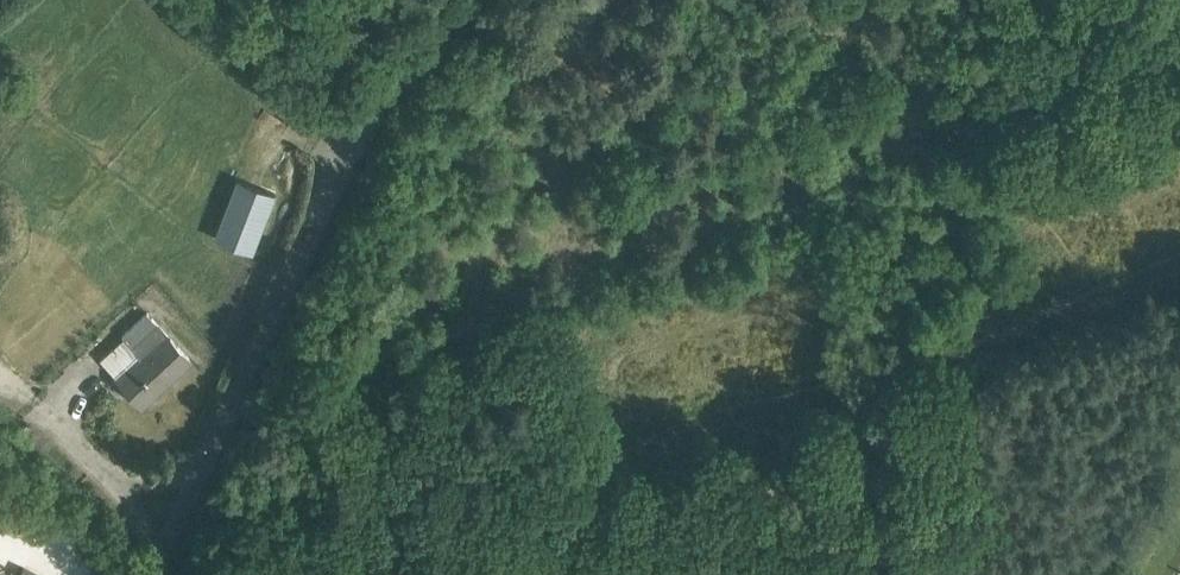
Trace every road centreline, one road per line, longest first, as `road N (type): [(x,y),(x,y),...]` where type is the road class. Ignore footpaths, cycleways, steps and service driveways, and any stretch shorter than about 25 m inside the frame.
road 1 (unclassified): [(148,574),(377,99),(464,0)]

